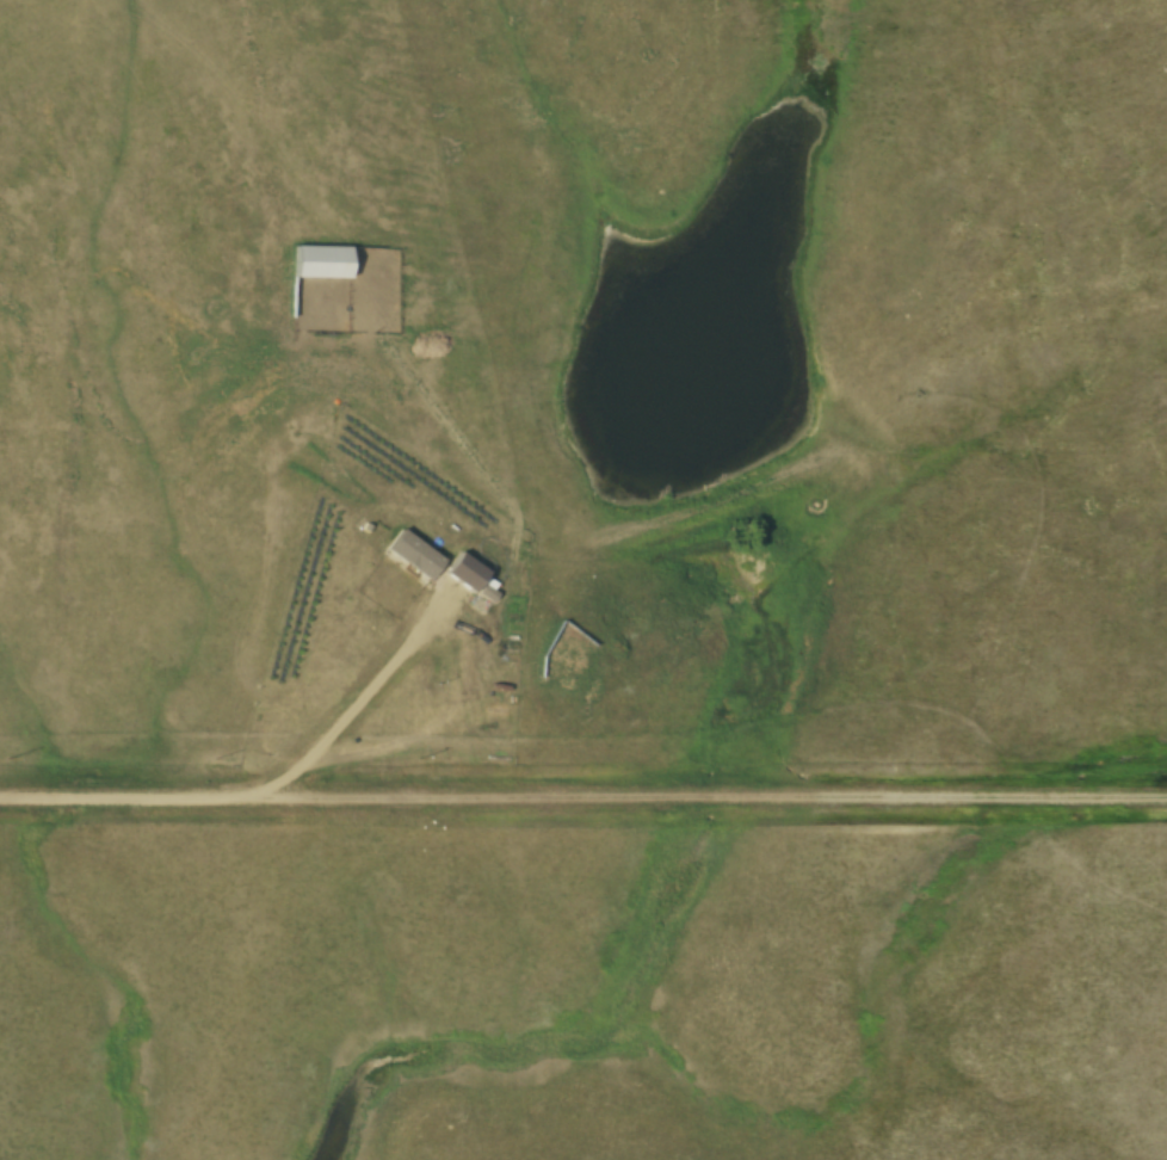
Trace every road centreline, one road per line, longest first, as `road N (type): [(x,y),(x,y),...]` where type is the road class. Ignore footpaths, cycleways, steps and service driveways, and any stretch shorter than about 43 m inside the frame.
road 1 (residential): [(0,795),(1166,796)]

